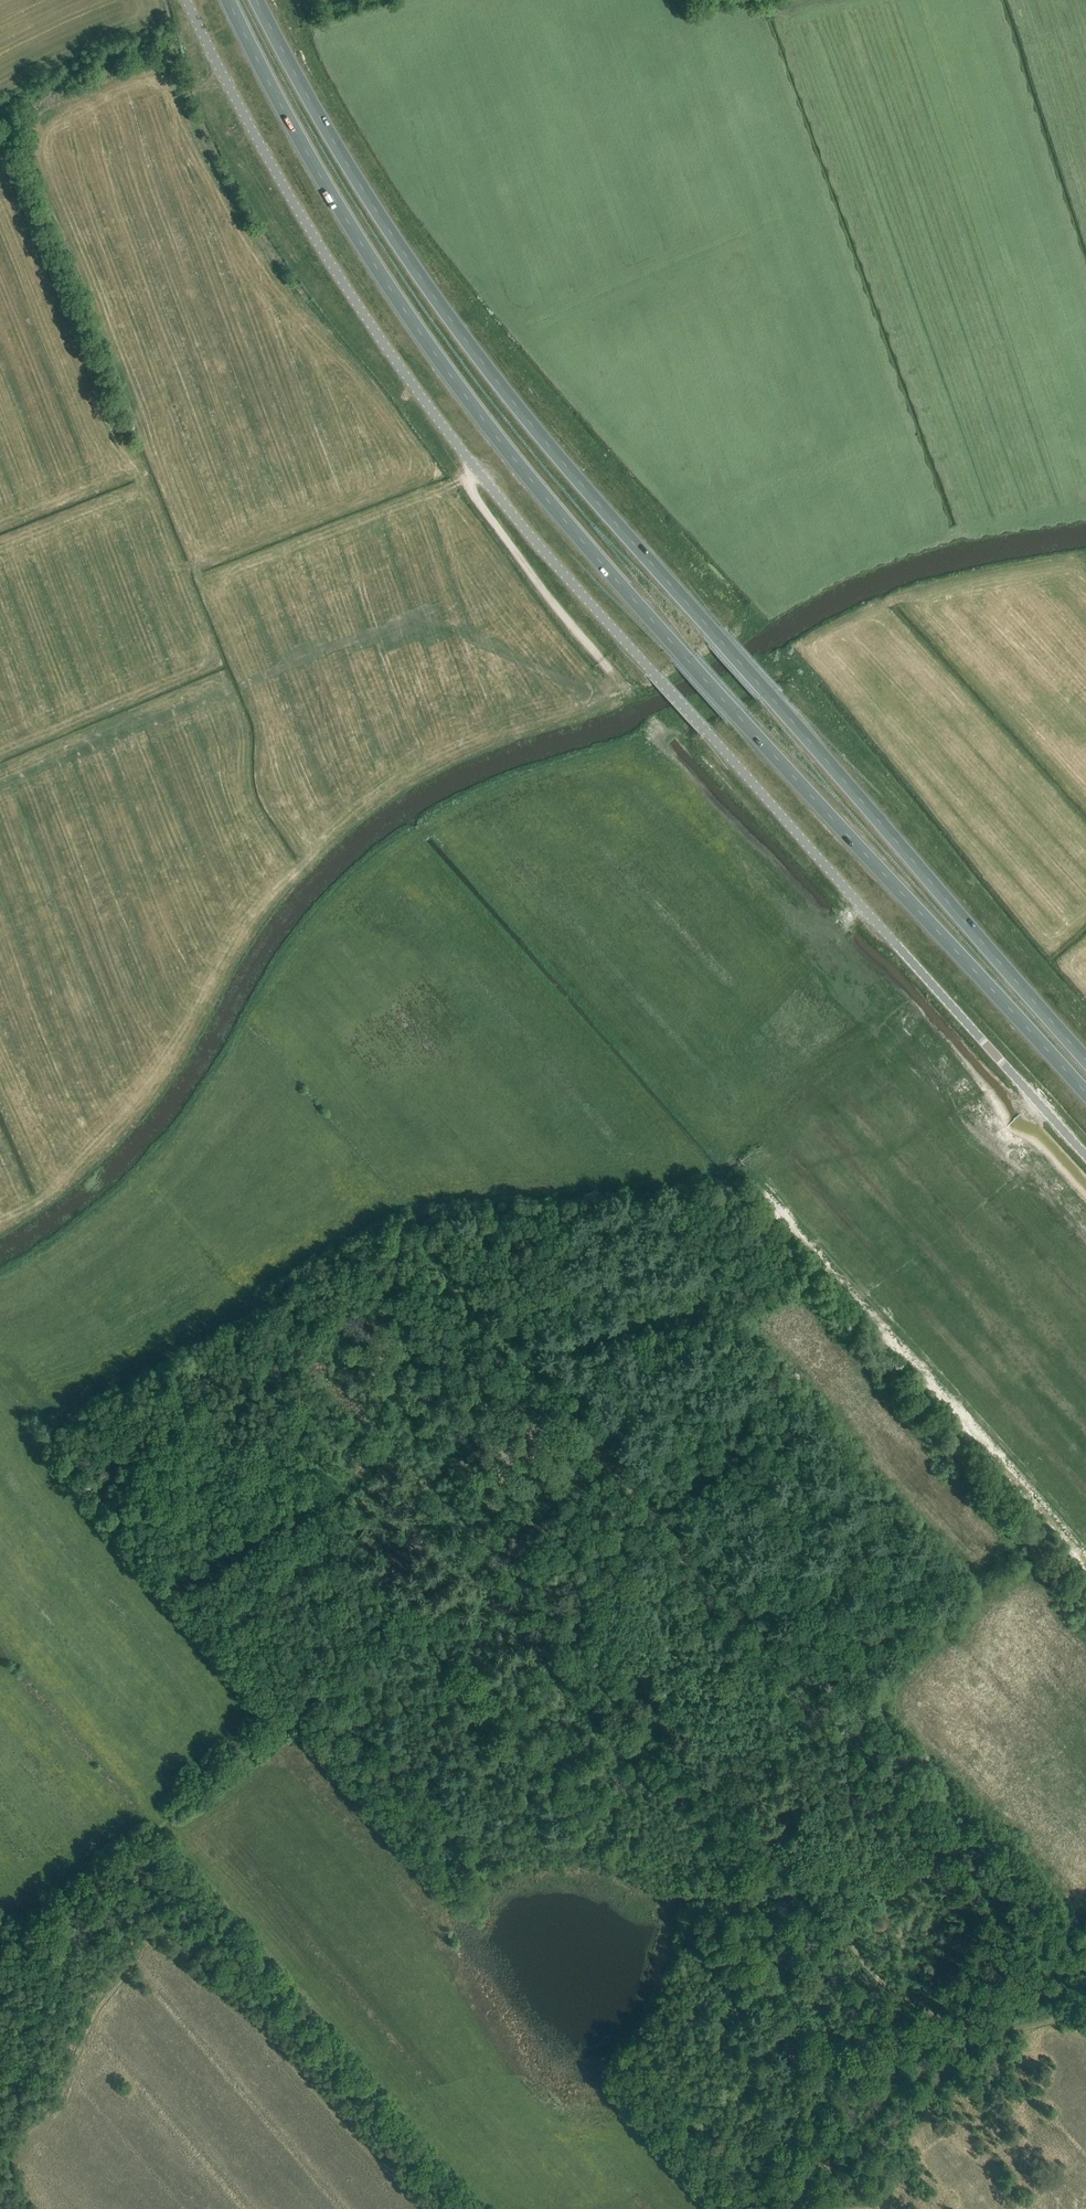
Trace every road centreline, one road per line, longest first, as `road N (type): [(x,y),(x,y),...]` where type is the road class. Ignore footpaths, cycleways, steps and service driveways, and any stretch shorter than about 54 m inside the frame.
road 1 (unclassified): [(1085,1156),(473,466),(294,205),(186,0)]
road 2 (trunk): [(228,0),(341,213),(516,462),(734,713),(1085,1094)]
road 3 (trunk): [(1085,1059),(506,393),(342,157),(256,0)]
road 4 (track): [(839,1931),(646,1700),(591,1598),(467,1462),(375,1375),(248,1309)]
road 5 (track): [(421,2208),(245,2015),(140,1936)]
road 6 (track): [(839,1931),(894,1991),(966,2034),(1057,2017),(1085,2024)]
road 7 (track): [(473,466),(475,497),(608,671)]

